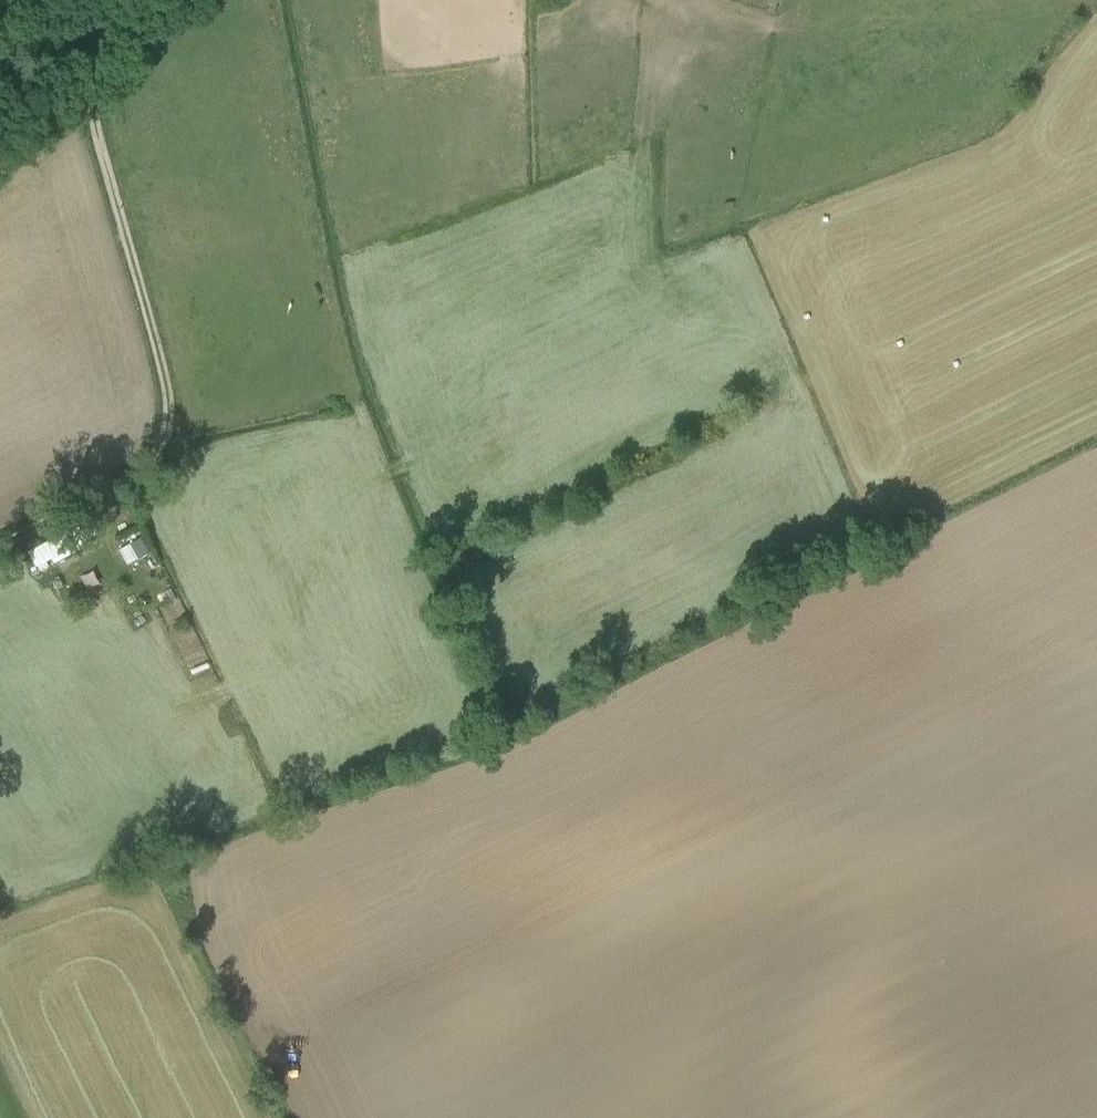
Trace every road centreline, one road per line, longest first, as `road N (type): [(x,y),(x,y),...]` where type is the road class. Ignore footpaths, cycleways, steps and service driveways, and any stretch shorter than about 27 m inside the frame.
road 1 (track): [(0,544),(126,478),(165,435),(169,401),(91,106),(107,66),(164,0)]

